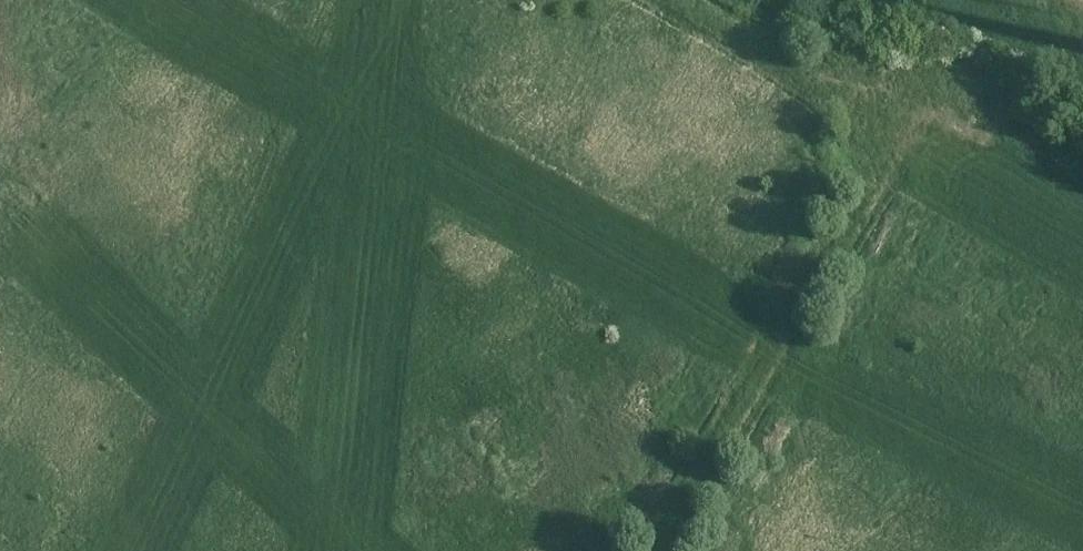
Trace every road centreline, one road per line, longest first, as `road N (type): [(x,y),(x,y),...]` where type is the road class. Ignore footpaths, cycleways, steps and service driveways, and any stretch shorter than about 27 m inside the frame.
road 1 (track): [(670,0),(894,131),(662,550)]

